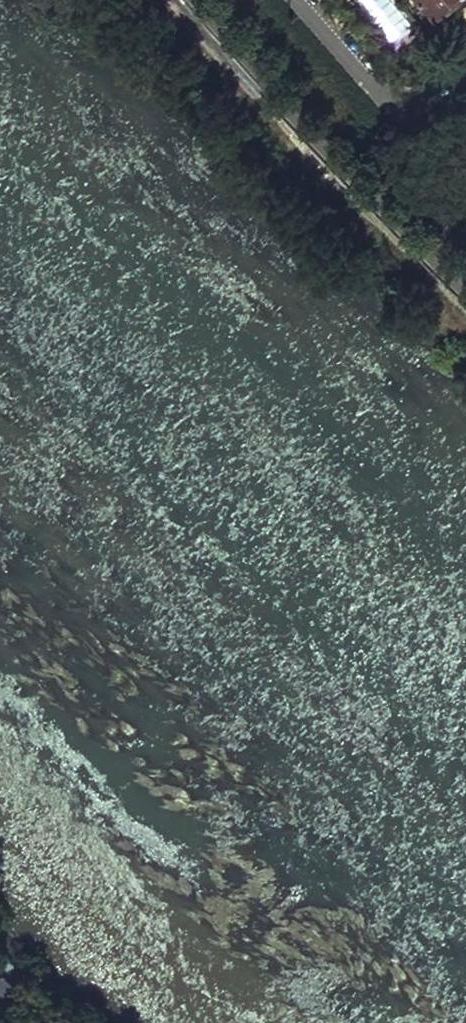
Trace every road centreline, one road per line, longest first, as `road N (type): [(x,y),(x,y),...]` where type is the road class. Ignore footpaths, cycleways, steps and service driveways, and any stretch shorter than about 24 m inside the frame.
road 1 (residential): [(465,63),(402,101),(365,82),(297,0)]

